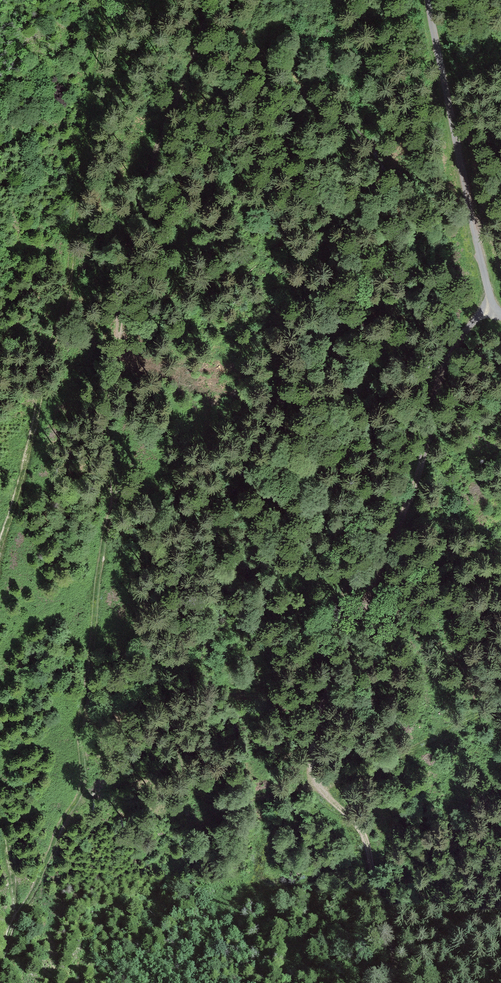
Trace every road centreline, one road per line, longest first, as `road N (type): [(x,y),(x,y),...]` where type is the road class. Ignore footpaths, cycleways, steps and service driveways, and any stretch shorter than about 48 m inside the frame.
road 1 (track): [(400,982),(366,832),(319,788),(214,801),(196,790),(131,598),(111,486),(106,404),(122,259),(137,188),(214,0)]
road 2 (track): [(492,301),(448,367),(410,491),(348,646),(313,749),(319,788),(389,764),(500,703)]
road 3 (track): [(106,0),(42,383),(0,569)]
road 4 (track): [(111,486),(85,793),(0,980)]

